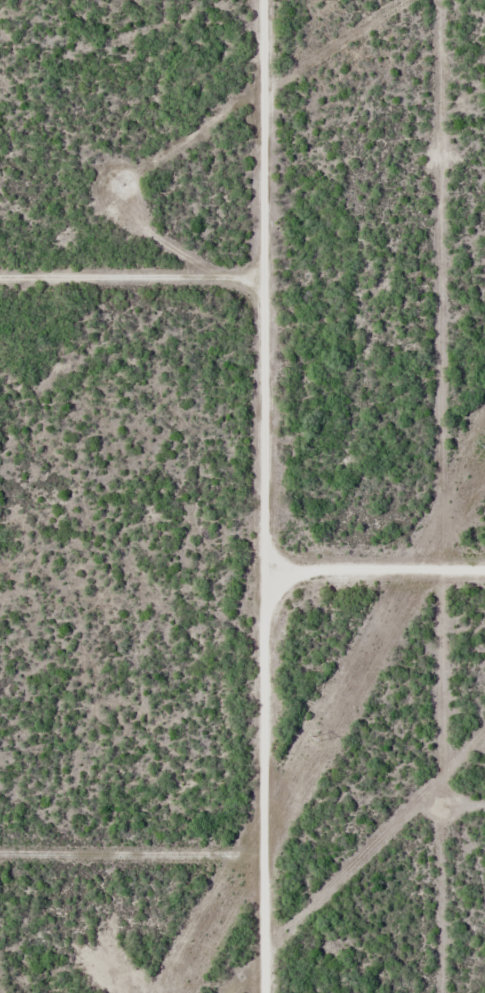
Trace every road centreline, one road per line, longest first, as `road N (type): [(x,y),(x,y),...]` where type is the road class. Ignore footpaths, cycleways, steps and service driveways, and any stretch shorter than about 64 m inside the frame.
road 1 (residential): [(258,992),(274,295),(269,0)]
road 2 (residential): [(0,290),(274,295)]
road 3 (residential): [(484,540),(269,542)]

